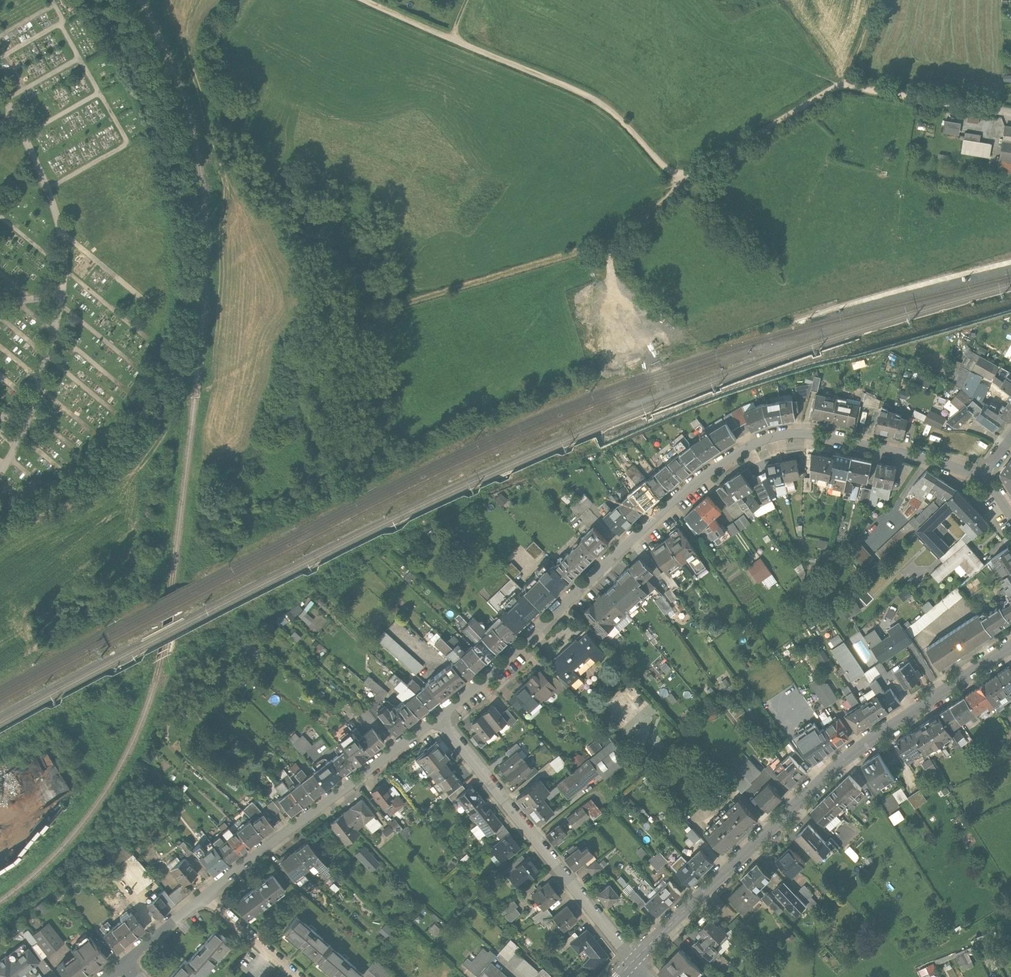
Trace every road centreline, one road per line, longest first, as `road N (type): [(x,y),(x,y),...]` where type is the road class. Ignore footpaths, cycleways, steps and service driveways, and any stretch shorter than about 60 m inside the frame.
road 1 (track): [(364,0),(606,107),(672,172),(688,173),(841,85),(998,111)]
road 2 (residential): [(438,719),(686,490),(764,439),(813,434),(982,476)]
road 3 (tertiary): [(633,961),(845,760),(1010,648)]
road 4 (residential): [(633,961),(438,719)]
road 5 (residential): [(205,898),(438,719)]
road 6 (residential): [(205,898),(297,976)]

